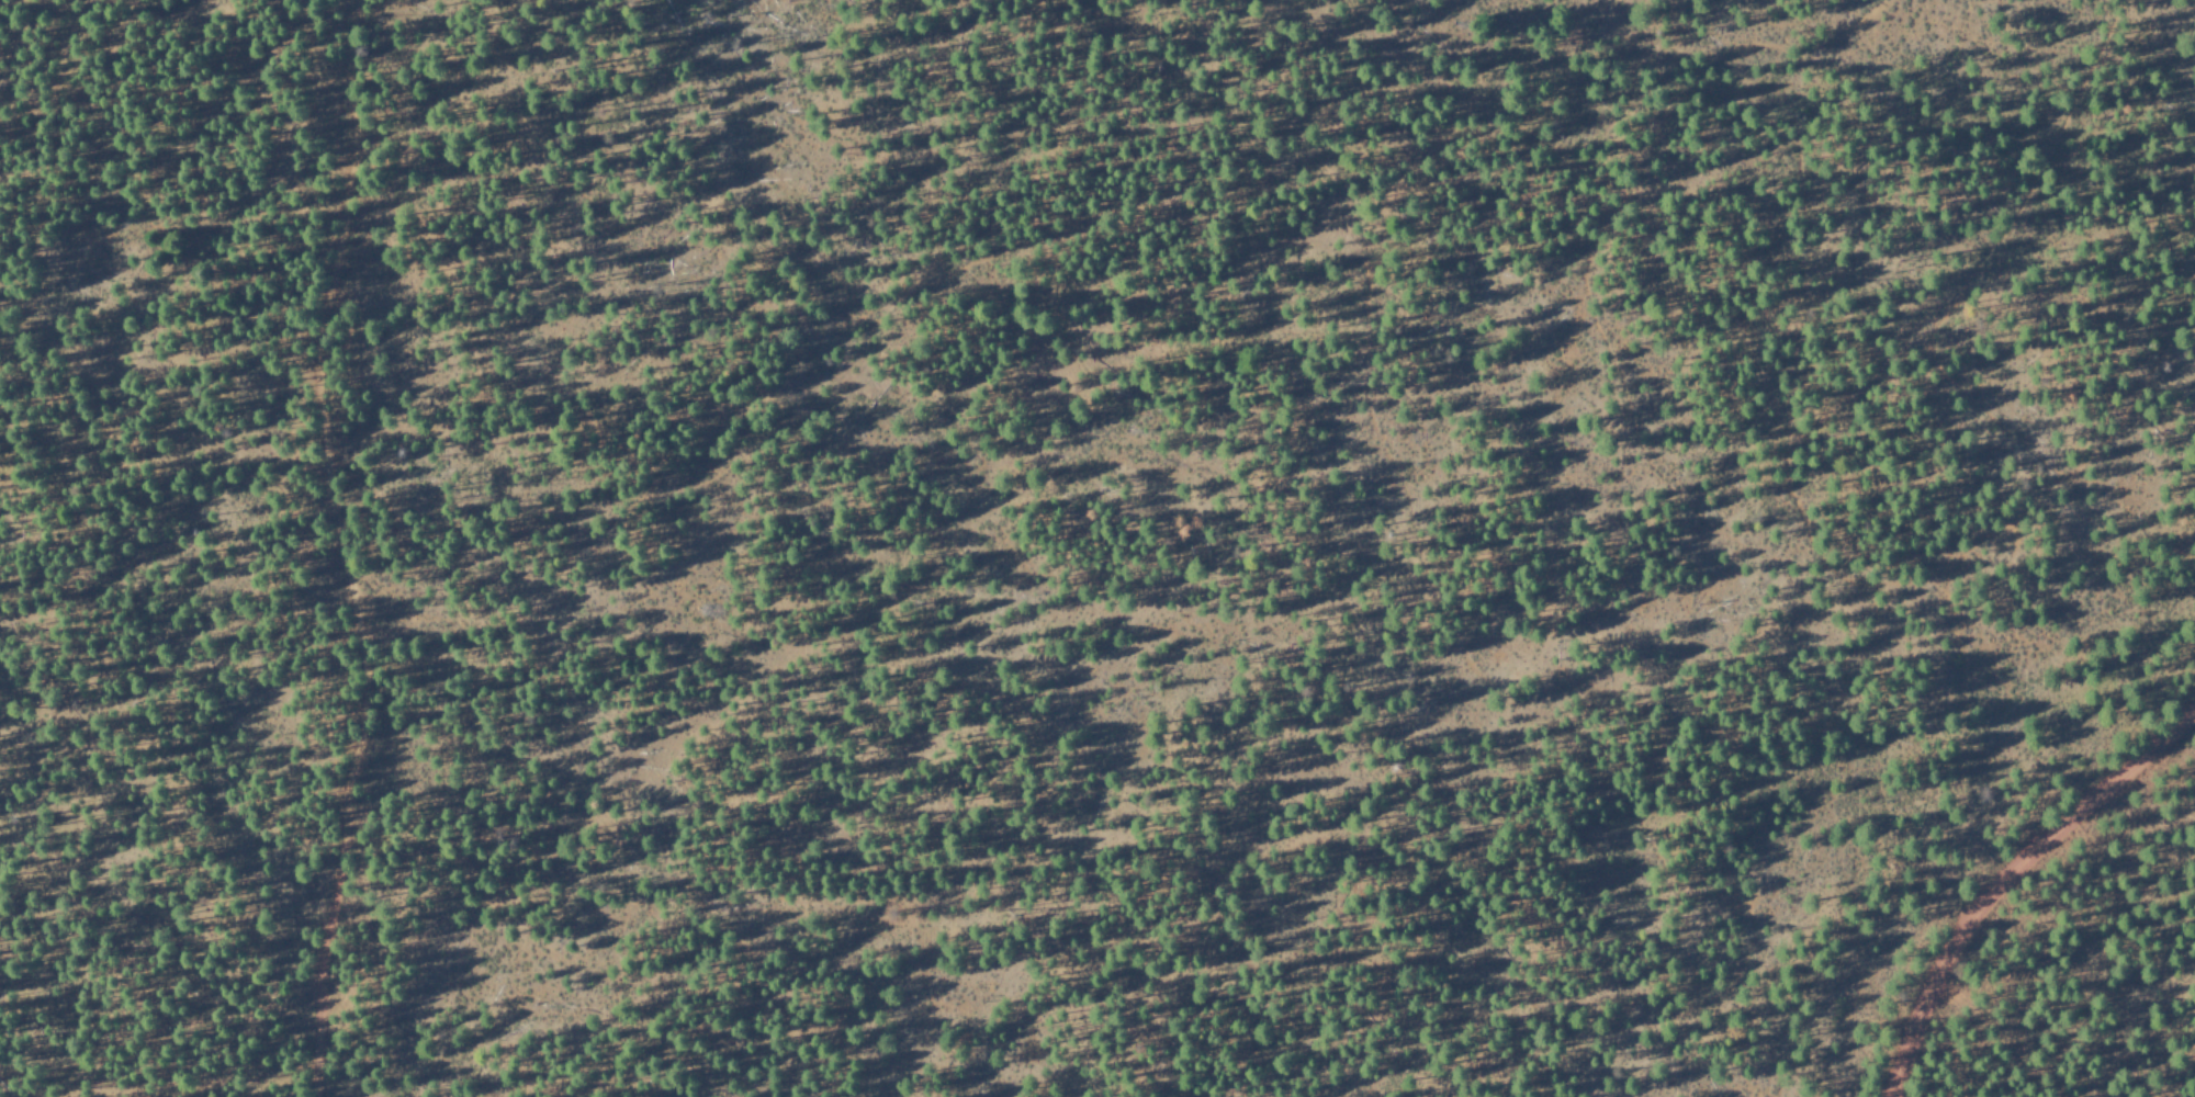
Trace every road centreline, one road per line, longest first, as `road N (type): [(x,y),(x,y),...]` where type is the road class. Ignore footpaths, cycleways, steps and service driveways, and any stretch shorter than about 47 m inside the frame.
road 1 (track): [(309,1096),(329,882),(362,676),(358,603),(323,445),(347,121),(365,0)]
road 2 (residential): [(1887,1096),(1971,923),(2016,864),(2194,711)]

